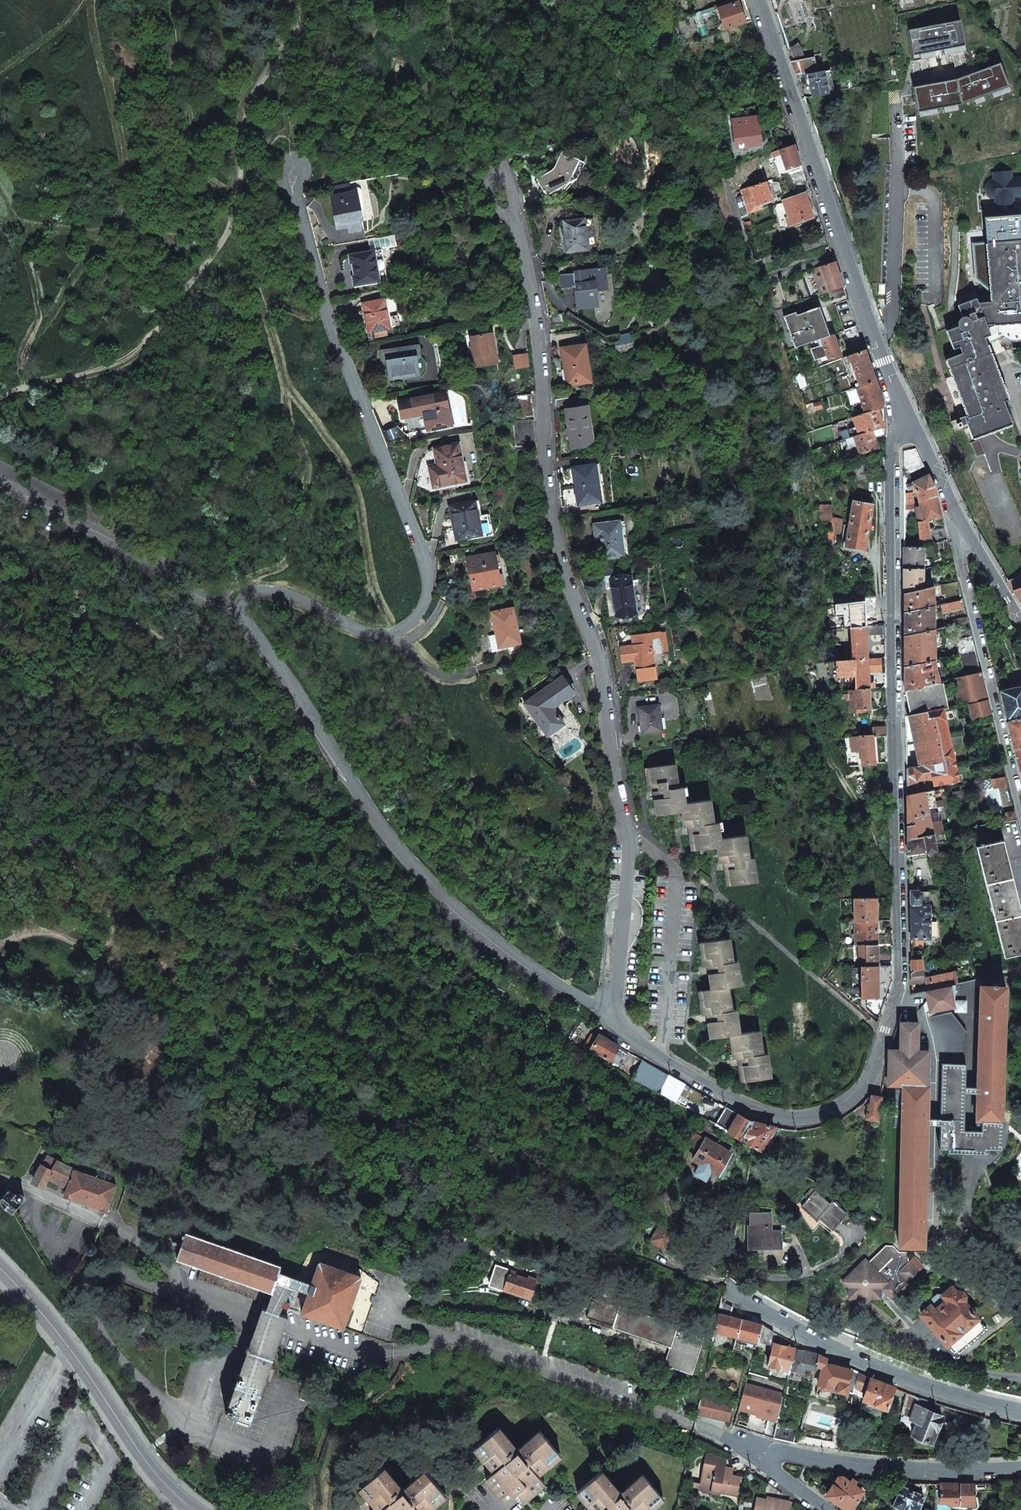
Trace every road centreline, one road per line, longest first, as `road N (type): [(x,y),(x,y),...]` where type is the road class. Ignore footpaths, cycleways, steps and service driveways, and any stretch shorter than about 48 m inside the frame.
road 1 (residential): [(897,394),(901,988),(870,1081),(829,1113),(776,1118),(661,1058),(611,1017)]
road 2 (residential): [(518,219),(537,329),(546,474),(599,655),(629,850),(611,1017)]
road 3 (track): [(700,137),(719,208),(755,529),(833,764),(898,877)]
road 4 (residential): [(293,176),(331,326),(427,572),(428,595),(394,634),(377,634),(278,591),(248,593),(239,616)]
road 5 (track): [(24,387),(138,351),(210,260),(233,211),(247,109),(283,50),(298,0)]
road 6 (residential): [(1020,1413),(838,1350),(736,1293),(743,1274),(800,1274),(835,1264),(850,1238)]
road 7 (residential): [(758,0),(897,394)]
road 8 (residential): [(829,1509),(762,1465),(764,1453),(907,1466),(1020,1465)]
road 9 (residential): [(0,1267),(161,1476),(197,1509)]
road 10 (residential): [(962,523),(964,569),(1020,795)]
road 11 (residential): [(897,394),(962,523)]

